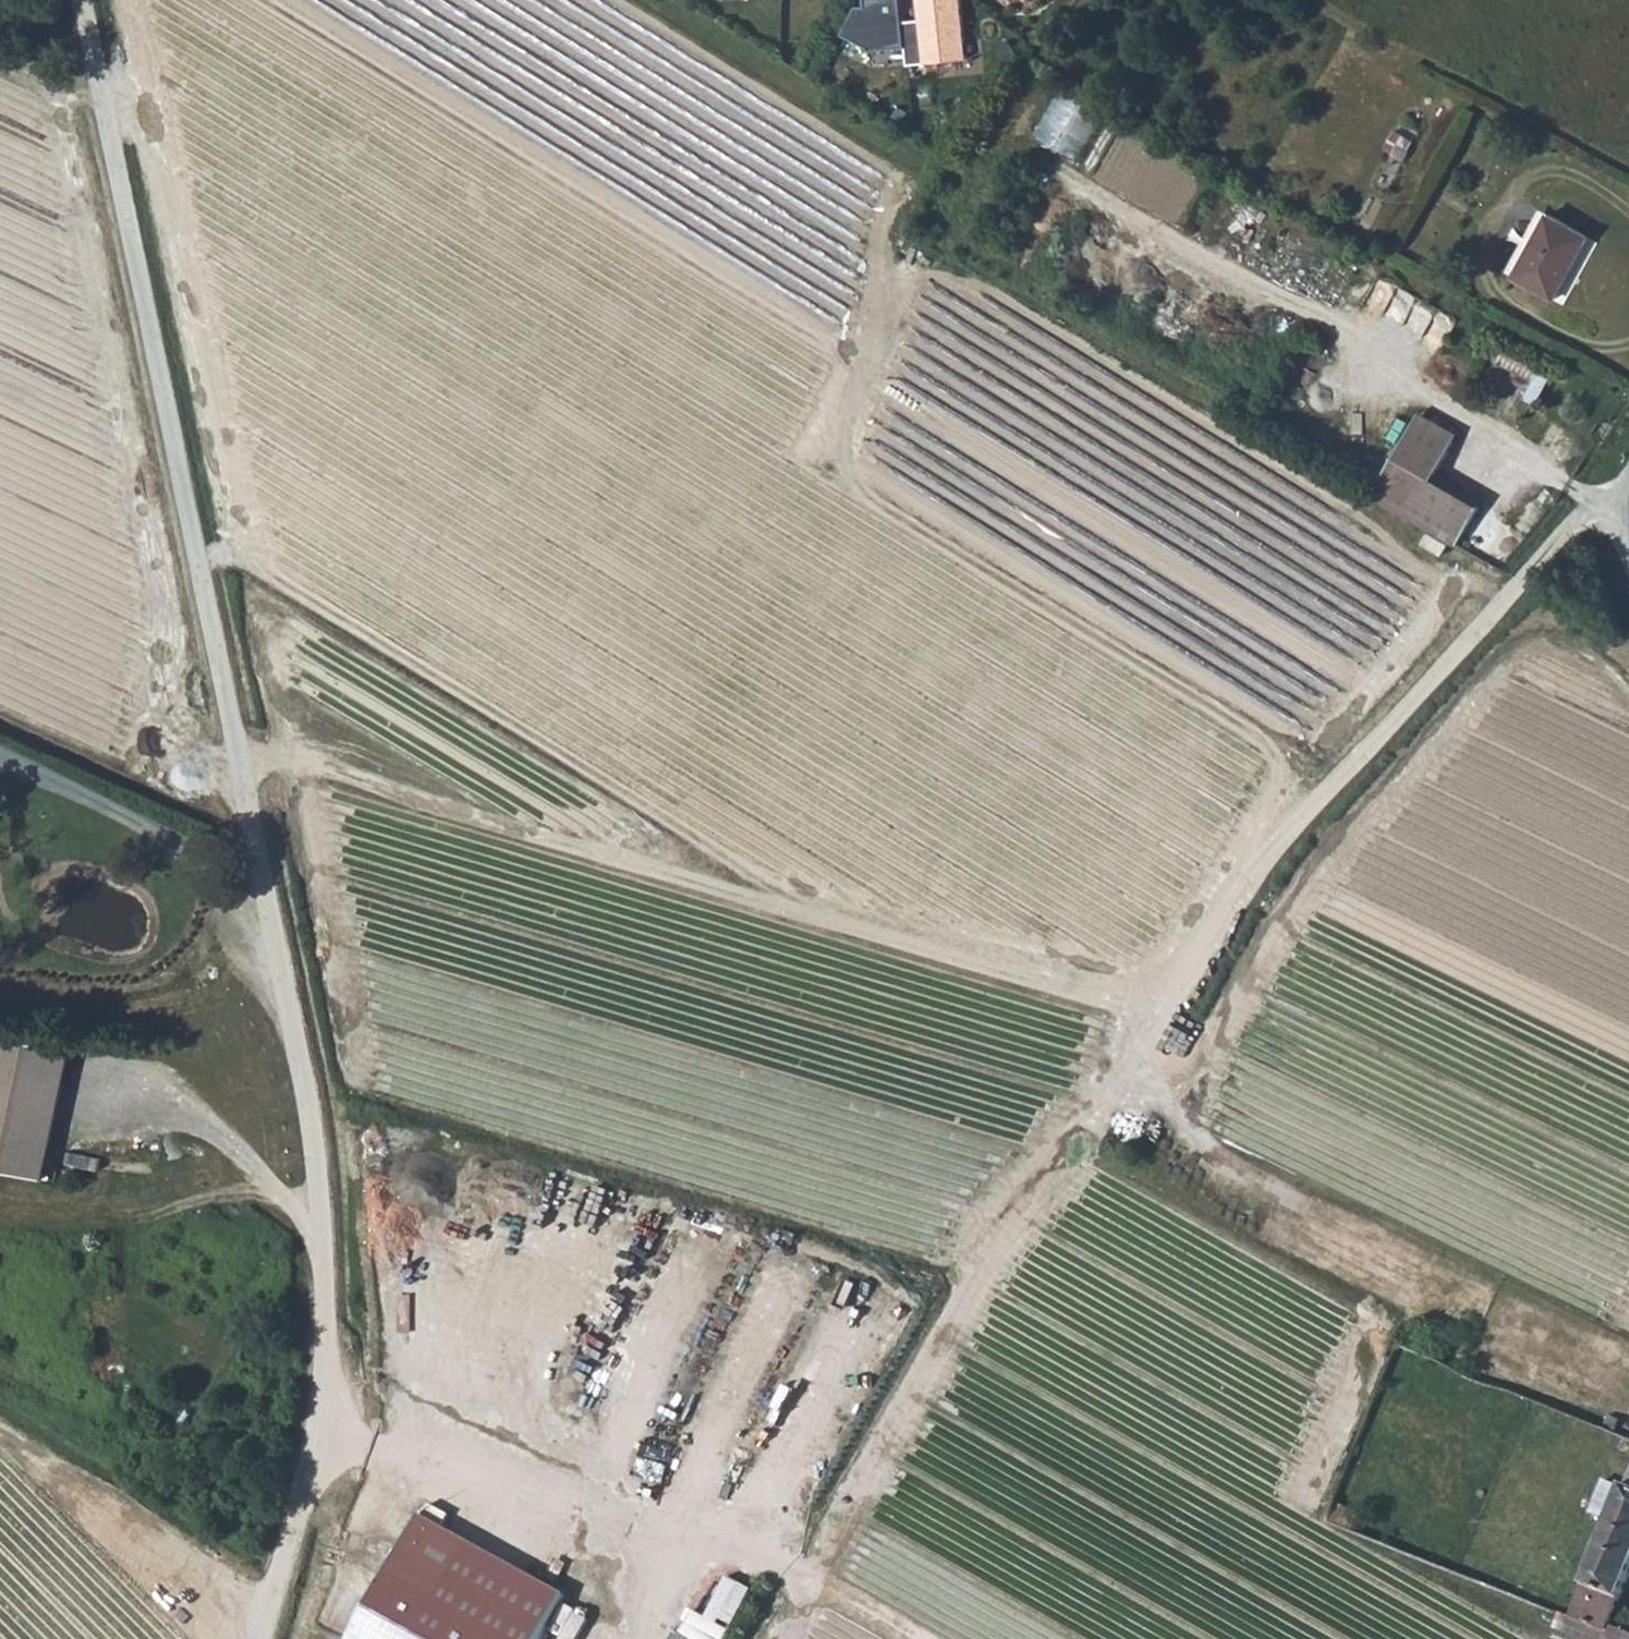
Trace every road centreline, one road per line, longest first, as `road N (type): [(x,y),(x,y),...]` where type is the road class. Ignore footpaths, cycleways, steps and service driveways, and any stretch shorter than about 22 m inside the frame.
road 1 (unclassified): [(259,1638),(312,1444),(321,1343),(308,1113),(262,881),(262,835),(76,0)]
road 2 (track): [(1628,501),(1532,571),(1268,854),(1162,1035),(1151,1096)]
road 3 (track): [(0,1213),(132,1210),(208,1185),(315,1214)]

